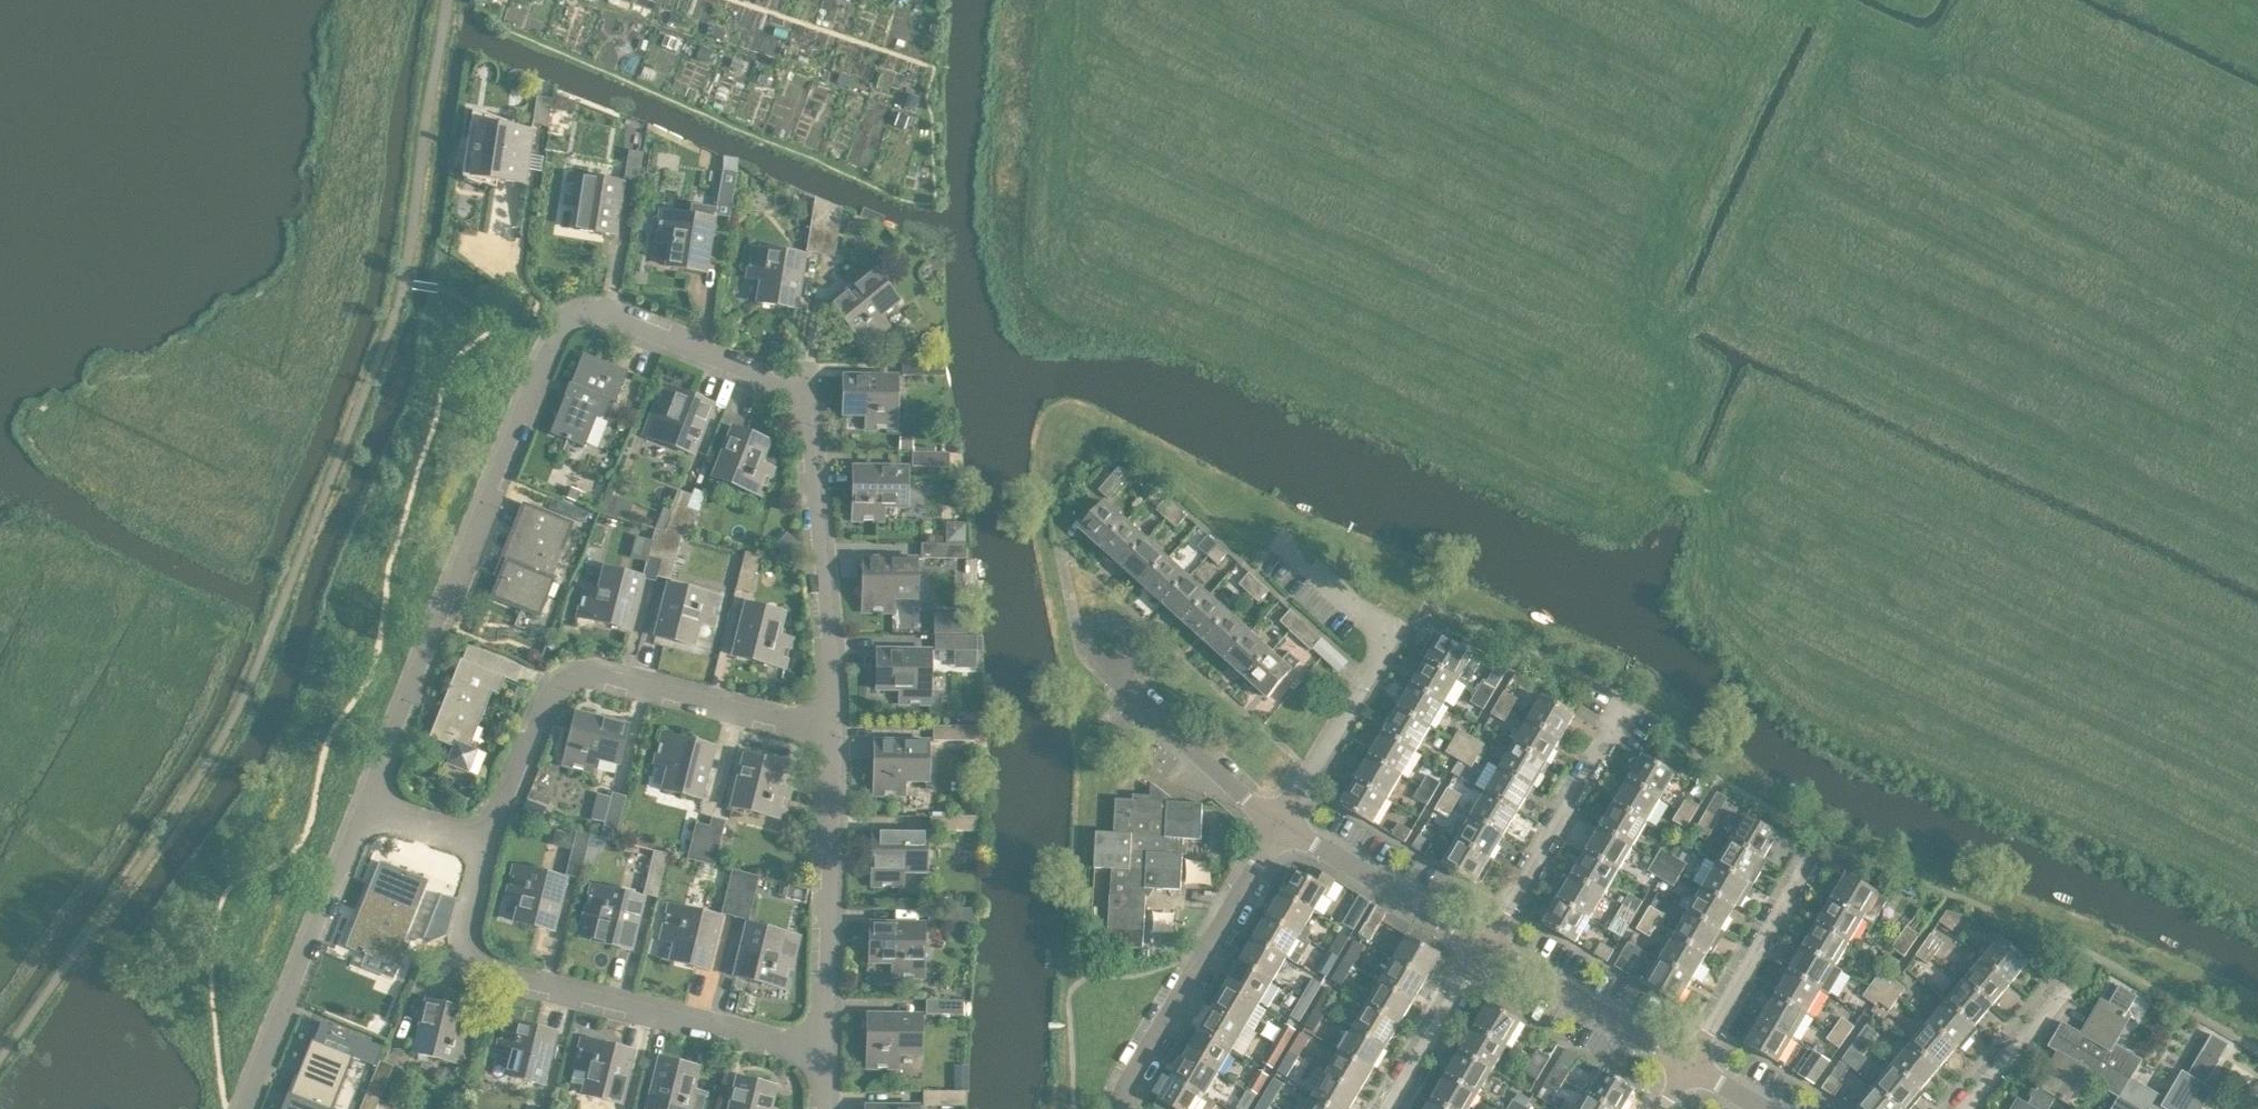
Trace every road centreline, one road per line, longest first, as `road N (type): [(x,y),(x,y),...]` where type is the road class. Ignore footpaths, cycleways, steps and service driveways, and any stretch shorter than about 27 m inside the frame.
road 1 (residential): [(367,809),(557,330),(572,317),(593,317),(795,396)]
road 2 (residential): [(827,1053),(493,972),(475,960),(469,940),(492,844)]
road 3 (residential): [(492,844),(547,692),(562,677),(587,675),(833,732)]
road 4 (residential): [(833,732),(806,415),(795,396)]
road 5 (residential): [(1132,1108),(1133,1081),(1279,820)]
road 6 (residential): [(827,1053),(833,732)]
road 7 (residential): [(252,1108),(367,809)]
road 8 (residential): [(1483,947),(1627,701)]
road 9 (residential): [(1685,1066),(1818,837)]
road 10 (residential): [(1483,947),(1279,820)]
road 11 (residential): [(1685,1066),(1483,947)]
road 12 (residential): [(1387,1108),(1483,947)]
road 13 (residential): [(1961,1108),(2073,976)]
road 14 (residential): [(492,844),(367,809)]

